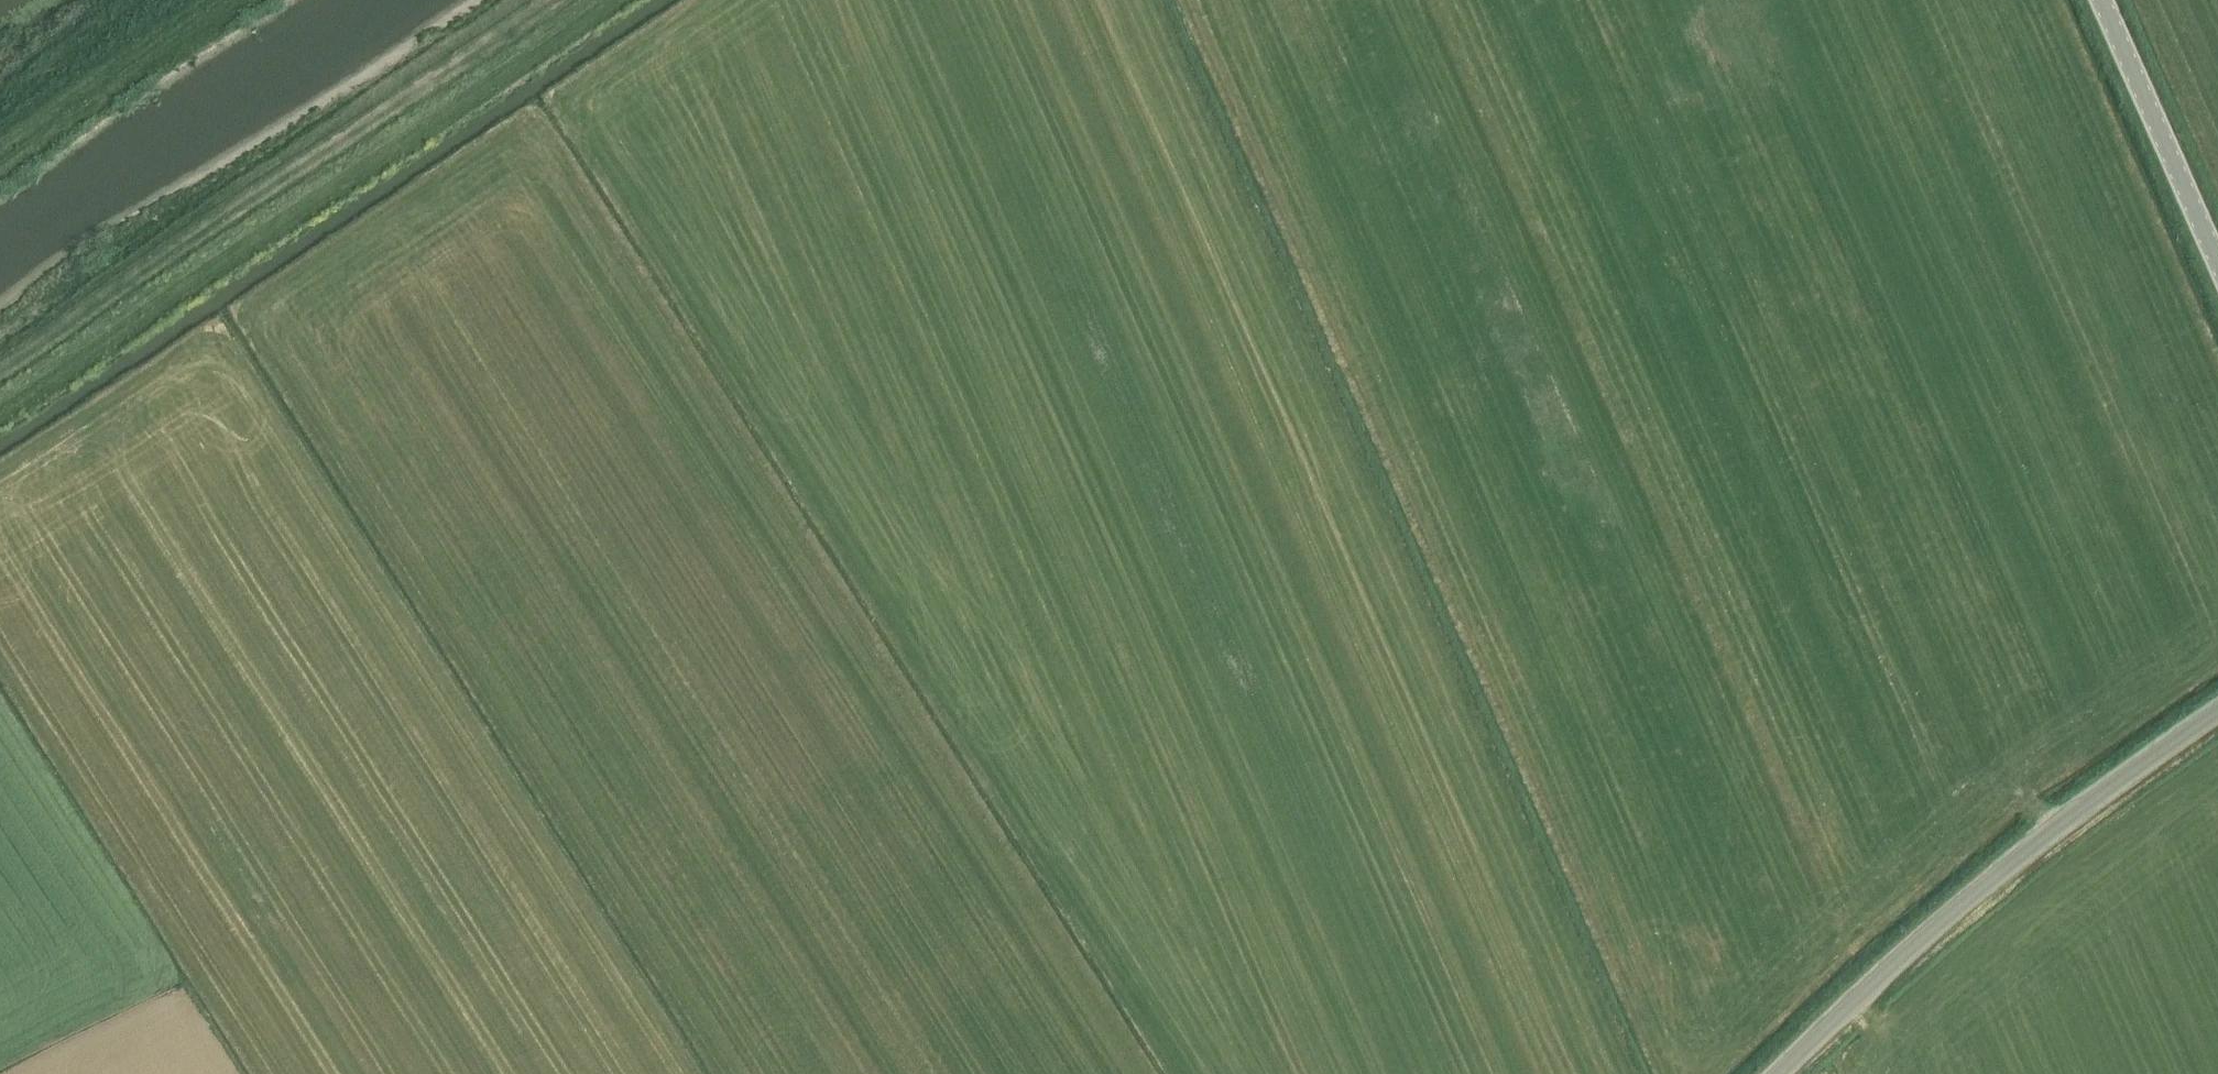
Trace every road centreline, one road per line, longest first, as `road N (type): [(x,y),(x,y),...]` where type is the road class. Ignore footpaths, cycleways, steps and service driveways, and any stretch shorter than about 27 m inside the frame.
road 1 (track): [(0,393),(585,0)]
road 2 (unclassified): [(1775,1073),(1985,885),(2217,713)]
road 3 (tertiary): [(2217,264),(2101,0)]
road 4 (track): [(0,97),(156,0)]

